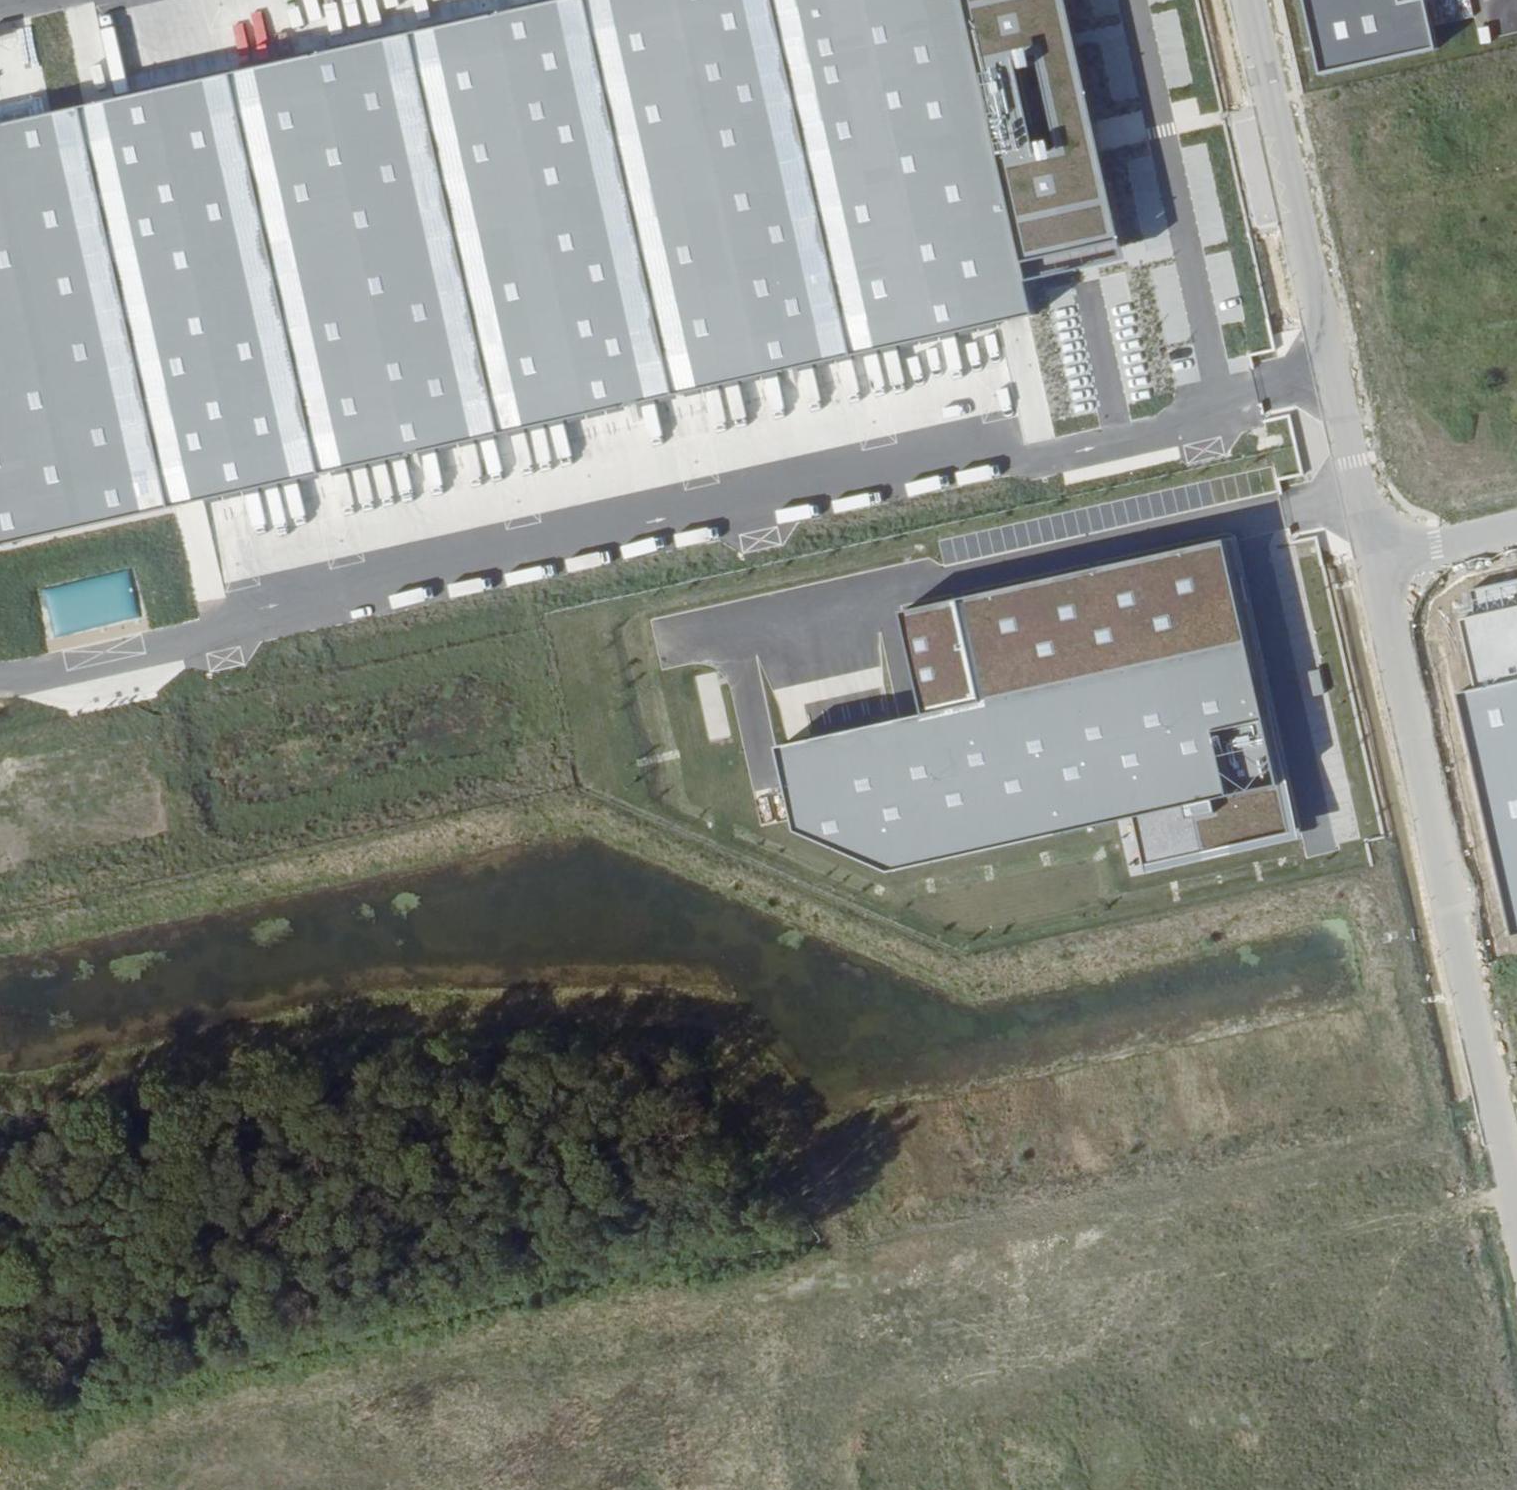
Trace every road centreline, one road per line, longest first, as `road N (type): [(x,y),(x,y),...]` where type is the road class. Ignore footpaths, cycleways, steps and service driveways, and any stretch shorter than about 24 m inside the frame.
road 1 (unclassified): [(1368,564),(1516,1207)]
road 2 (unclassified): [(1243,0),(1368,564)]
road 3 (unclassified): [(1368,564),(1516,528)]

